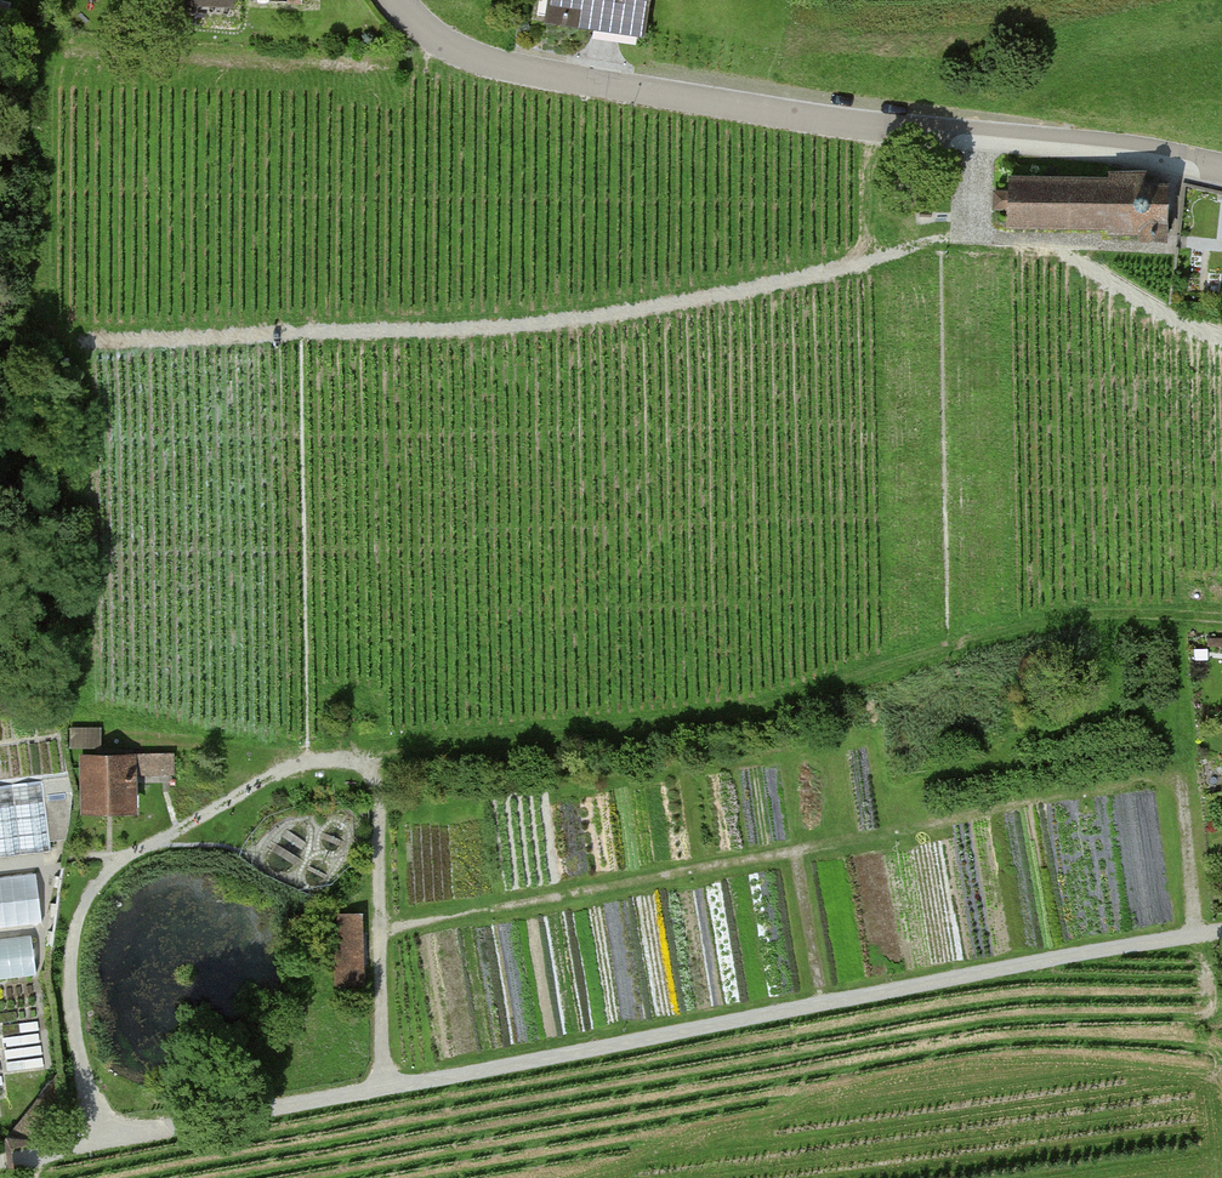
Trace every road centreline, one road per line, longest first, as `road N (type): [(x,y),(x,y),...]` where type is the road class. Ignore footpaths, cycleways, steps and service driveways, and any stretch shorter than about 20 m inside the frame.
road 1 (track): [(1221,931),(11,1160)]
road 2 (track): [(49,346),(595,314),(721,295),(974,236)]
road 3 (track): [(101,1140),(71,974),(77,917),(90,892),(117,856),(178,835),(301,765),(371,761),(378,792),(383,1088)]
road 4 (track): [(371,761),(394,750),(730,711),(1058,617),(1221,622)]
road 5 (unclassified): [(1221,168),(979,130),(859,124),(504,66),(426,35),(398,0)]
road 6 (track): [(380,929),(793,852),(824,1003)]
road 7 (track): [(793,852),(1183,770)]
road 8 (track): [(1055,240),(1119,289),(1221,337)]
road 9 (track): [(1183,770),(1197,935)]
road 10 (track): [(1178,619),(1183,770)]

